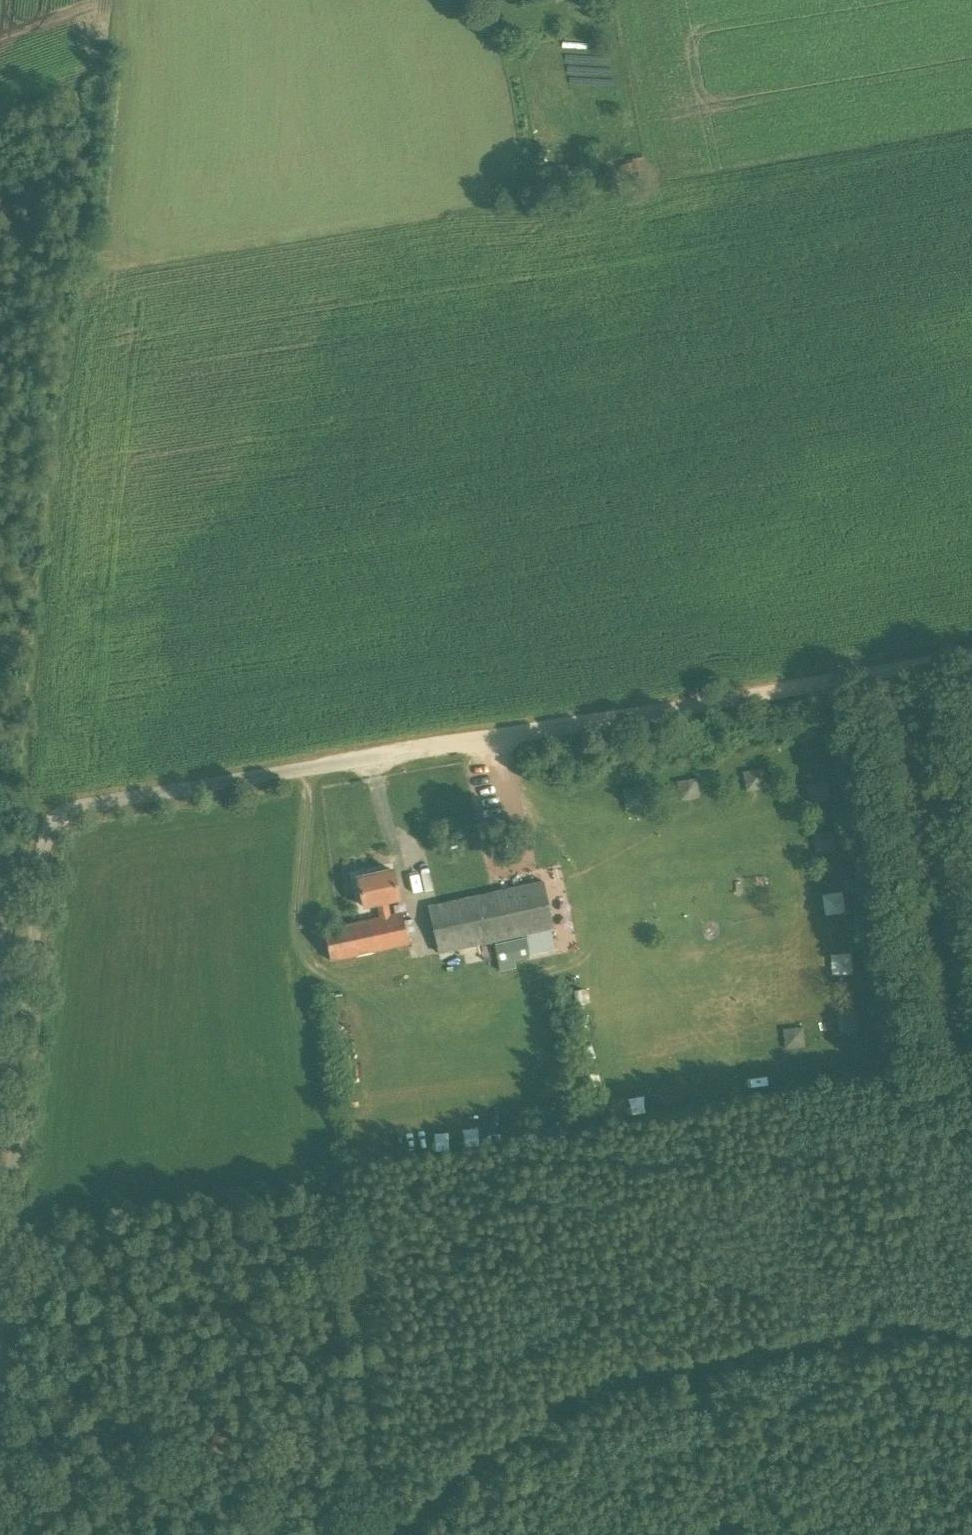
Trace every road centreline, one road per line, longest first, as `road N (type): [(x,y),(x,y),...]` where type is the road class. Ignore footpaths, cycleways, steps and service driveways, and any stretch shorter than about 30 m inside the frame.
road 1 (unclassified): [(0,1493),(49,924),(41,898),(45,827),(56,813),(390,753)]
road 2 (track): [(222,1534),(240,1527),(308,1532),(374,1520),(515,1423),(603,1376),(802,1329),(941,1323),(971,1330)]
road 3 (track): [(390,753),(971,651)]

